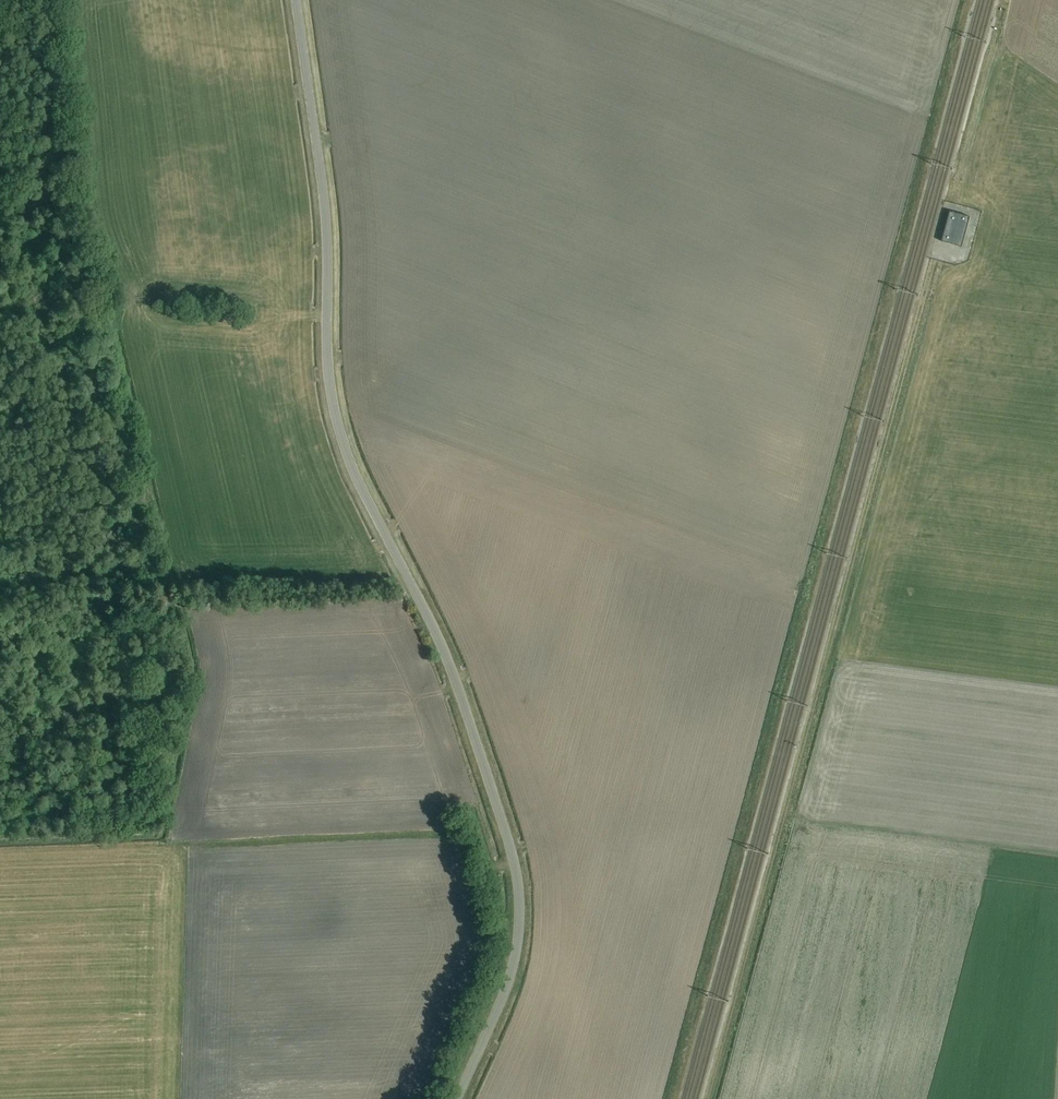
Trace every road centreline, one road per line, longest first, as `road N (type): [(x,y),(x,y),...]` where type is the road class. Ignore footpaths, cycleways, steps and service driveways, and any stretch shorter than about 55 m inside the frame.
road 1 (unclassified): [(296,0),(324,203),(328,353),(342,438),(454,674),(520,888),(511,976),(458,1098)]
road 2 (track): [(708,1098),(934,260)]

